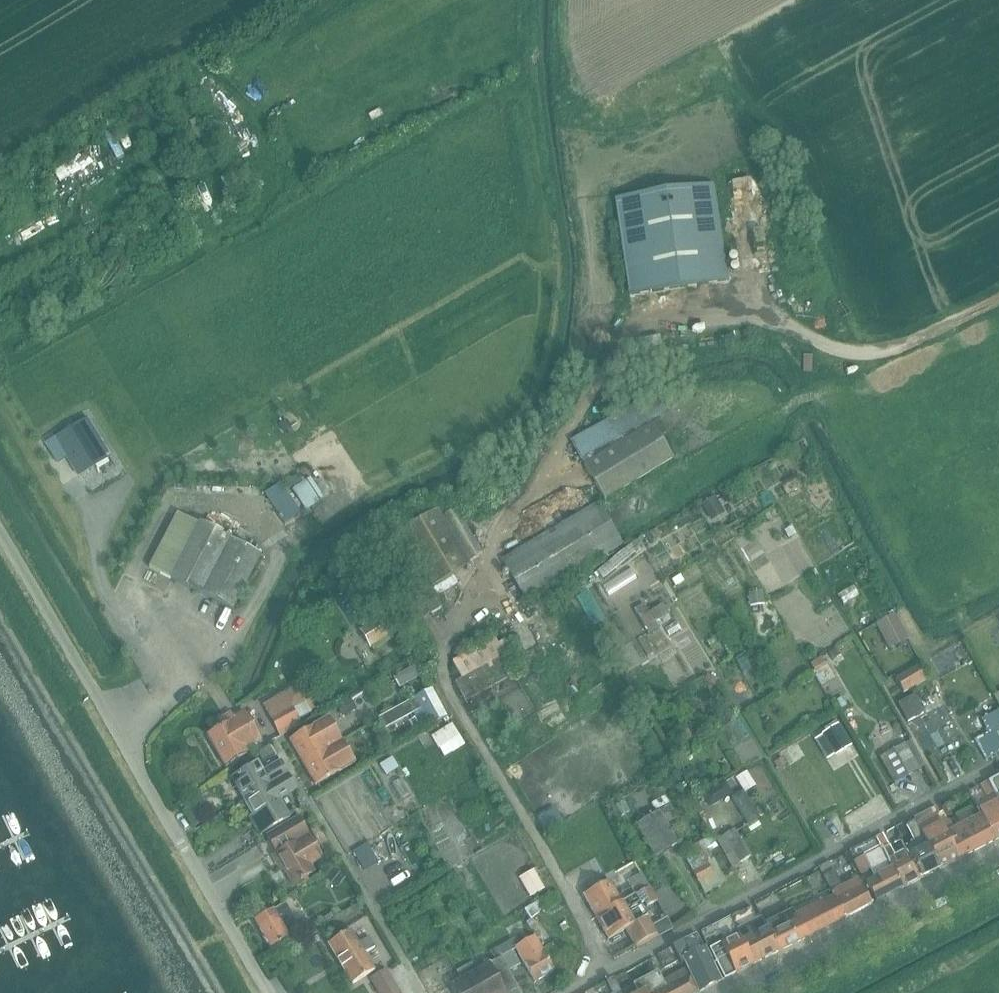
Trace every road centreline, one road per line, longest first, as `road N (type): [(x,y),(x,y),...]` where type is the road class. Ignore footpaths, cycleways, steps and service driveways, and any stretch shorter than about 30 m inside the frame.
road 1 (track): [(532,265),(504,115),(479,103),(5,380),(4,390),(35,436),(89,406),(137,475),(259,407),(269,416)]
road 2 (track): [(349,496),(448,450),(517,406),(541,349),(555,258),(267,418)]
road 3 (residential): [(605,972),(998,762)]
road 4 (residential): [(274,992),(95,690)]
road 5 (residential): [(605,972),(446,685)]
road 6 (residential): [(419,992),(264,726)]
road 7 (tertiary): [(743,992),(998,861)]
road 8 (unclassified): [(95,690),(0,531)]

